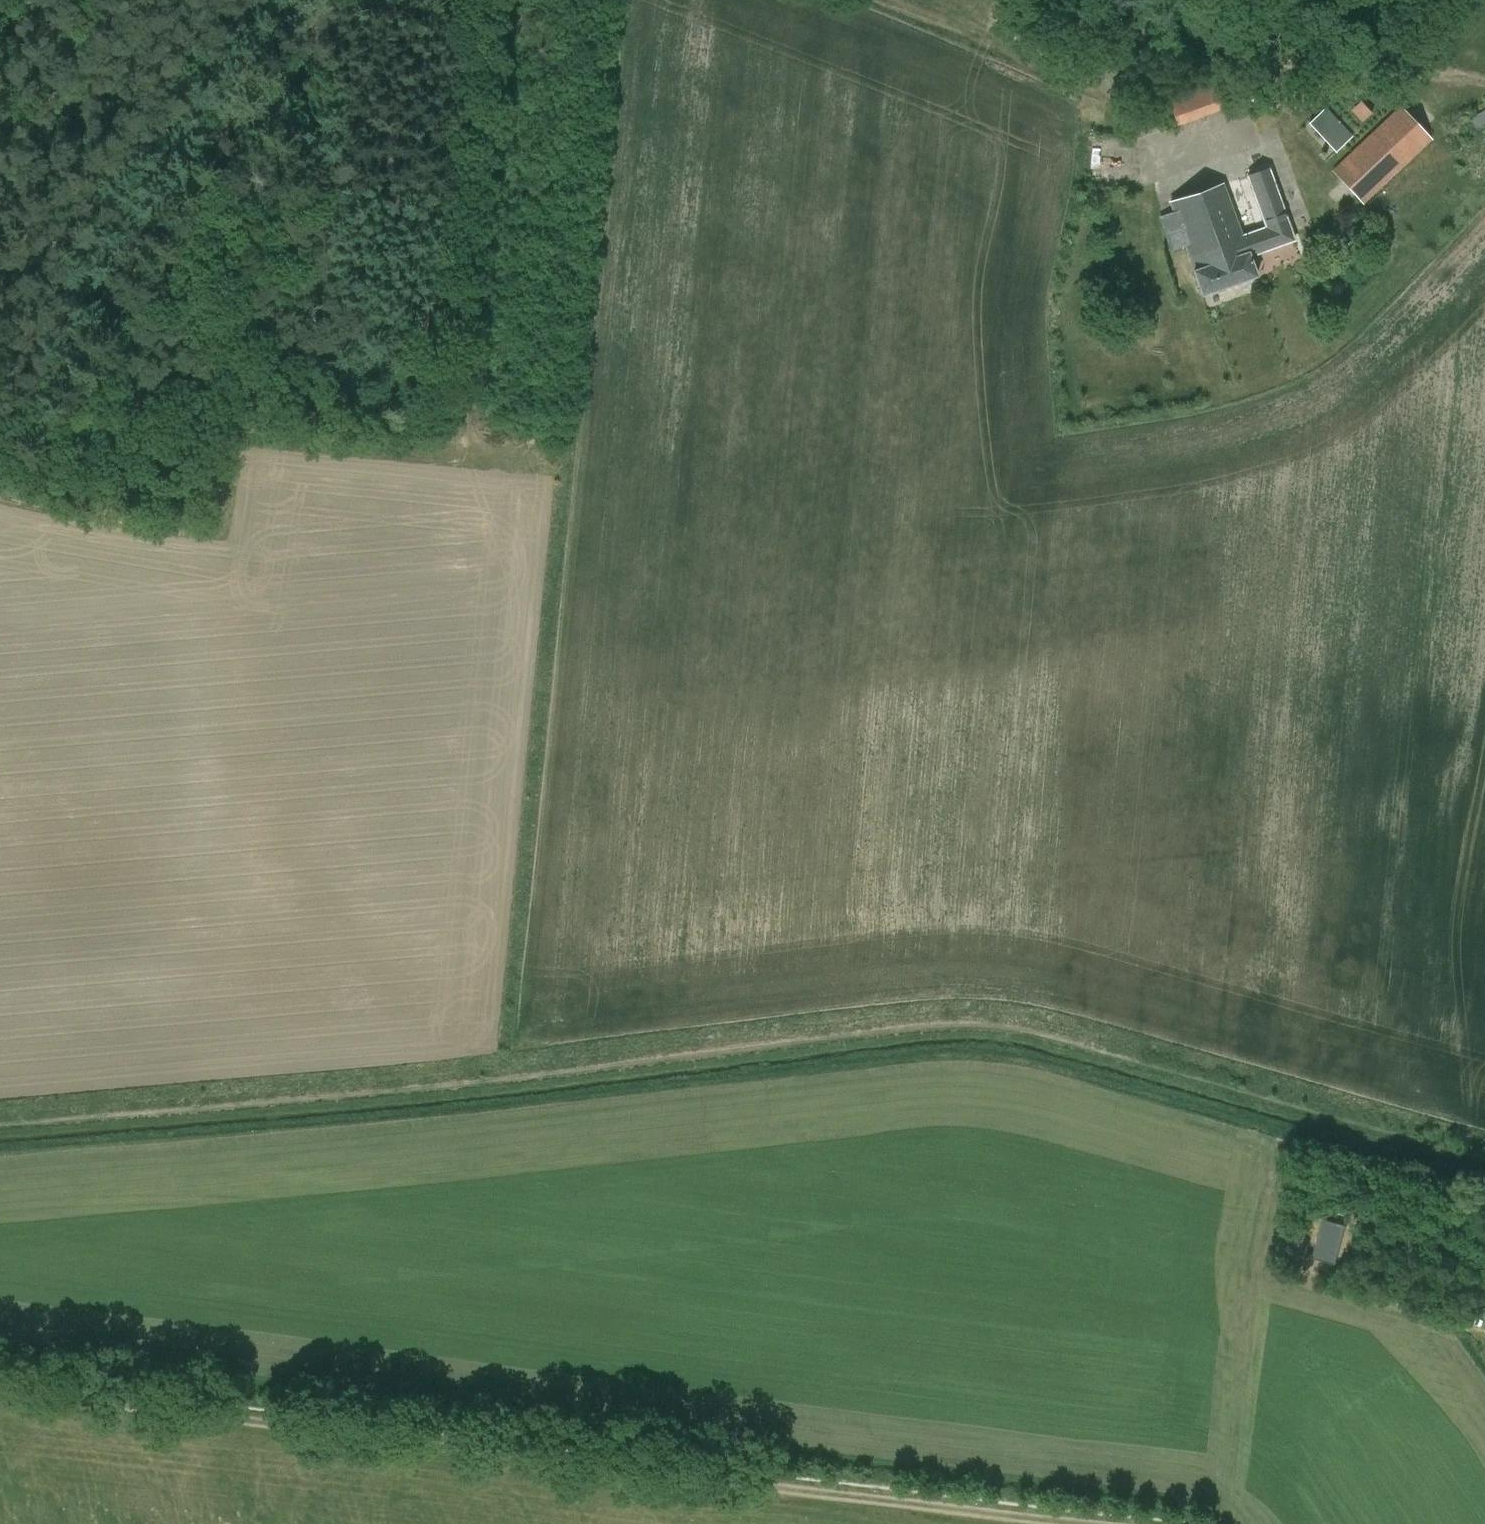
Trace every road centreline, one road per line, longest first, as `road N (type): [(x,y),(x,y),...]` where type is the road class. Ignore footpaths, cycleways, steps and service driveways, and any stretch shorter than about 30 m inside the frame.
road 1 (track): [(882,0),(1127,111),(1059,21)]

